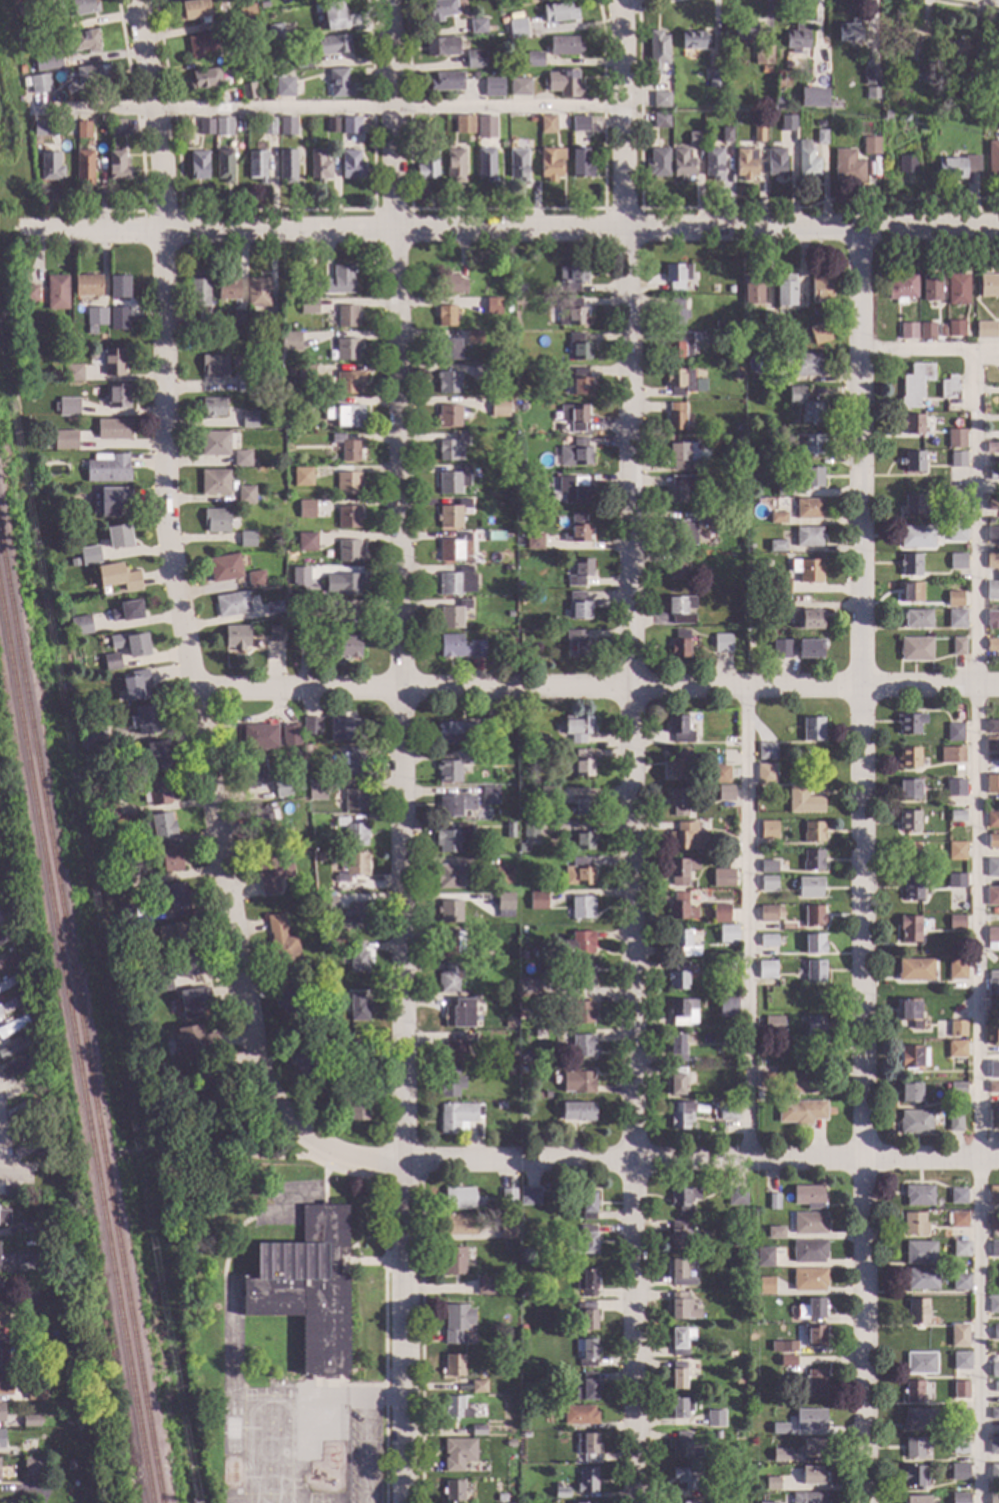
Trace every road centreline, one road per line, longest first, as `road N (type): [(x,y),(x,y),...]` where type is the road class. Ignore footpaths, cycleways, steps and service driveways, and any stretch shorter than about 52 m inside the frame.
road 1 (residential): [(386,0),(395,108),(407,1502)]
road 2 (residential): [(625,0),(638,1502)]
road 3 (residential): [(860,227),(868,1502)]
road 4 (residential): [(163,230),(168,546),(258,1058),(289,1125),(311,1146),(345,1158)]
road 5 (residential): [(998,226),(163,230)]
road 6 (residential): [(998,686),(195,689)]
road 7 (residential): [(998,1158),(405,1162)]
road 8 (residential): [(746,689),(747,1160)]
road 9 (residential): [(134,0),(160,154),(163,230)]
road 10 (residential): [(163,230),(25,232)]

